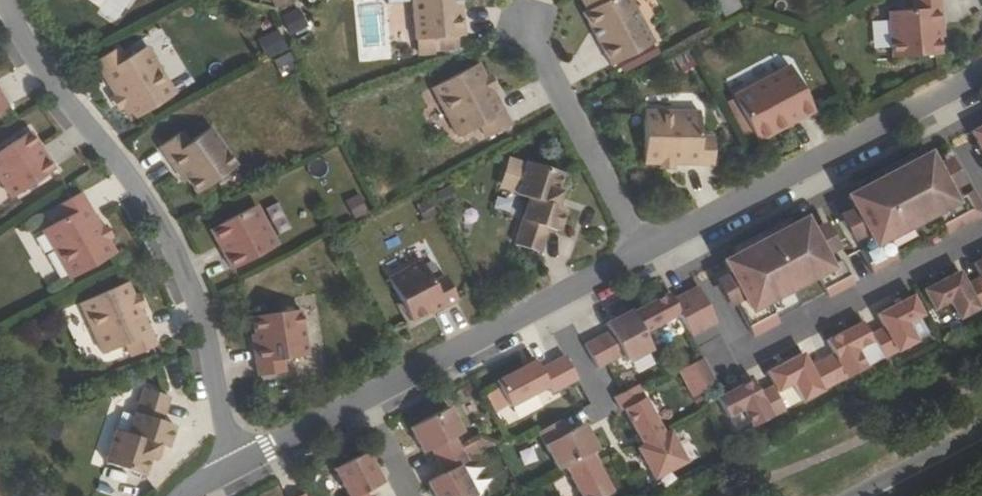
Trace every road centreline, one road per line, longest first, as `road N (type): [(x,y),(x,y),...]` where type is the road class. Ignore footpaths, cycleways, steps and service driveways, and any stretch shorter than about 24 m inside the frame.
road 1 (residential): [(4,0),(37,62),(132,181),(174,248),(209,342),(234,466)]
road 2 (residential): [(653,252),(981,78)]
road 3 (residential): [(534,23),(653,252)]
road 4 (residential): [(363,404),(553,305)]
road 5 (residential): [(234,466),(363,404)]
road 6 (residential): [(610,417),(553,305)]

